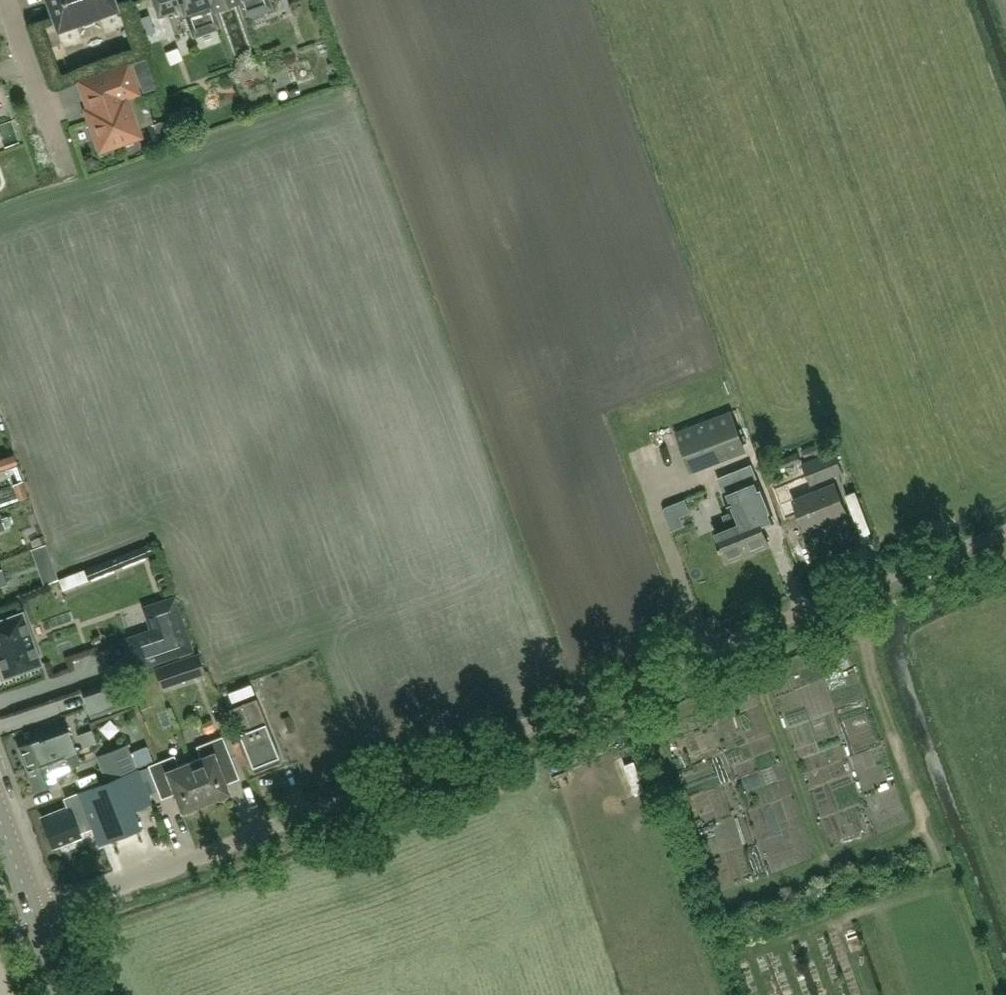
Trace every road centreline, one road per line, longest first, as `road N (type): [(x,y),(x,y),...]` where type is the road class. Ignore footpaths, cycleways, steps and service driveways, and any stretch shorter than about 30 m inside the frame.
road 1 (unclassified): [(415,770),(1005,528)]
road 2 (track): [(860,588),(870,662),(926,827),(731,902)]
road 3 (residential): [(36,915),(415,770)]
road 4 (residential): [(61,157),(5,0)]

